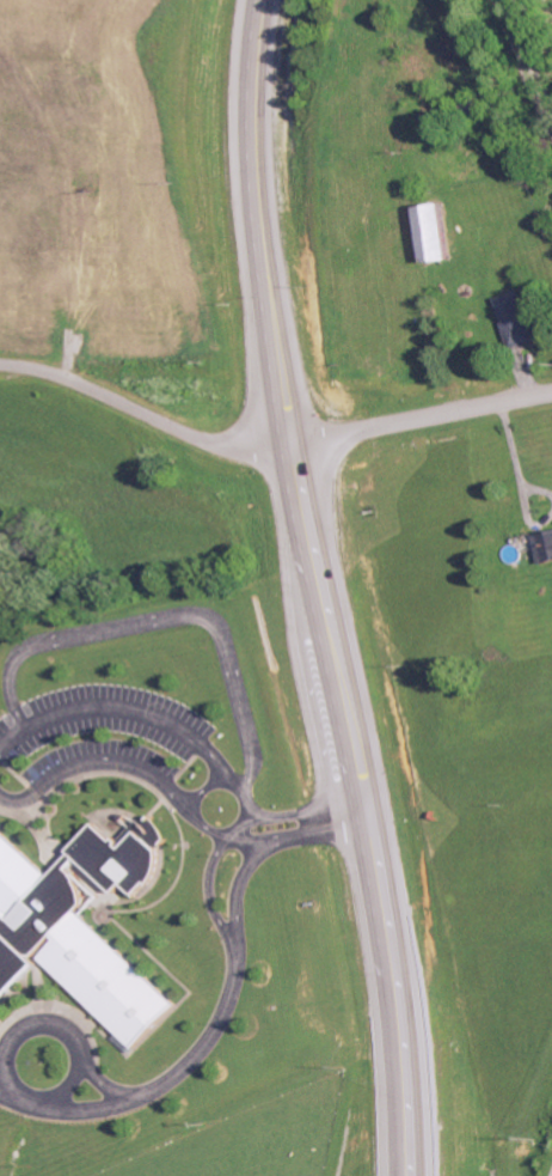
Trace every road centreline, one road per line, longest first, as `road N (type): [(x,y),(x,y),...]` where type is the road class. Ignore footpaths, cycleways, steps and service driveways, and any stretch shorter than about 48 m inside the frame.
road 1 (trunk): [(409,1175),(395,1006),(252,220),(245,103),(253,0)]
road 2 (residential): [(0,364),(65,379),(210,443),(253,450),(551,395)]
road 3 (residential): [(551,121),(508,4)]

